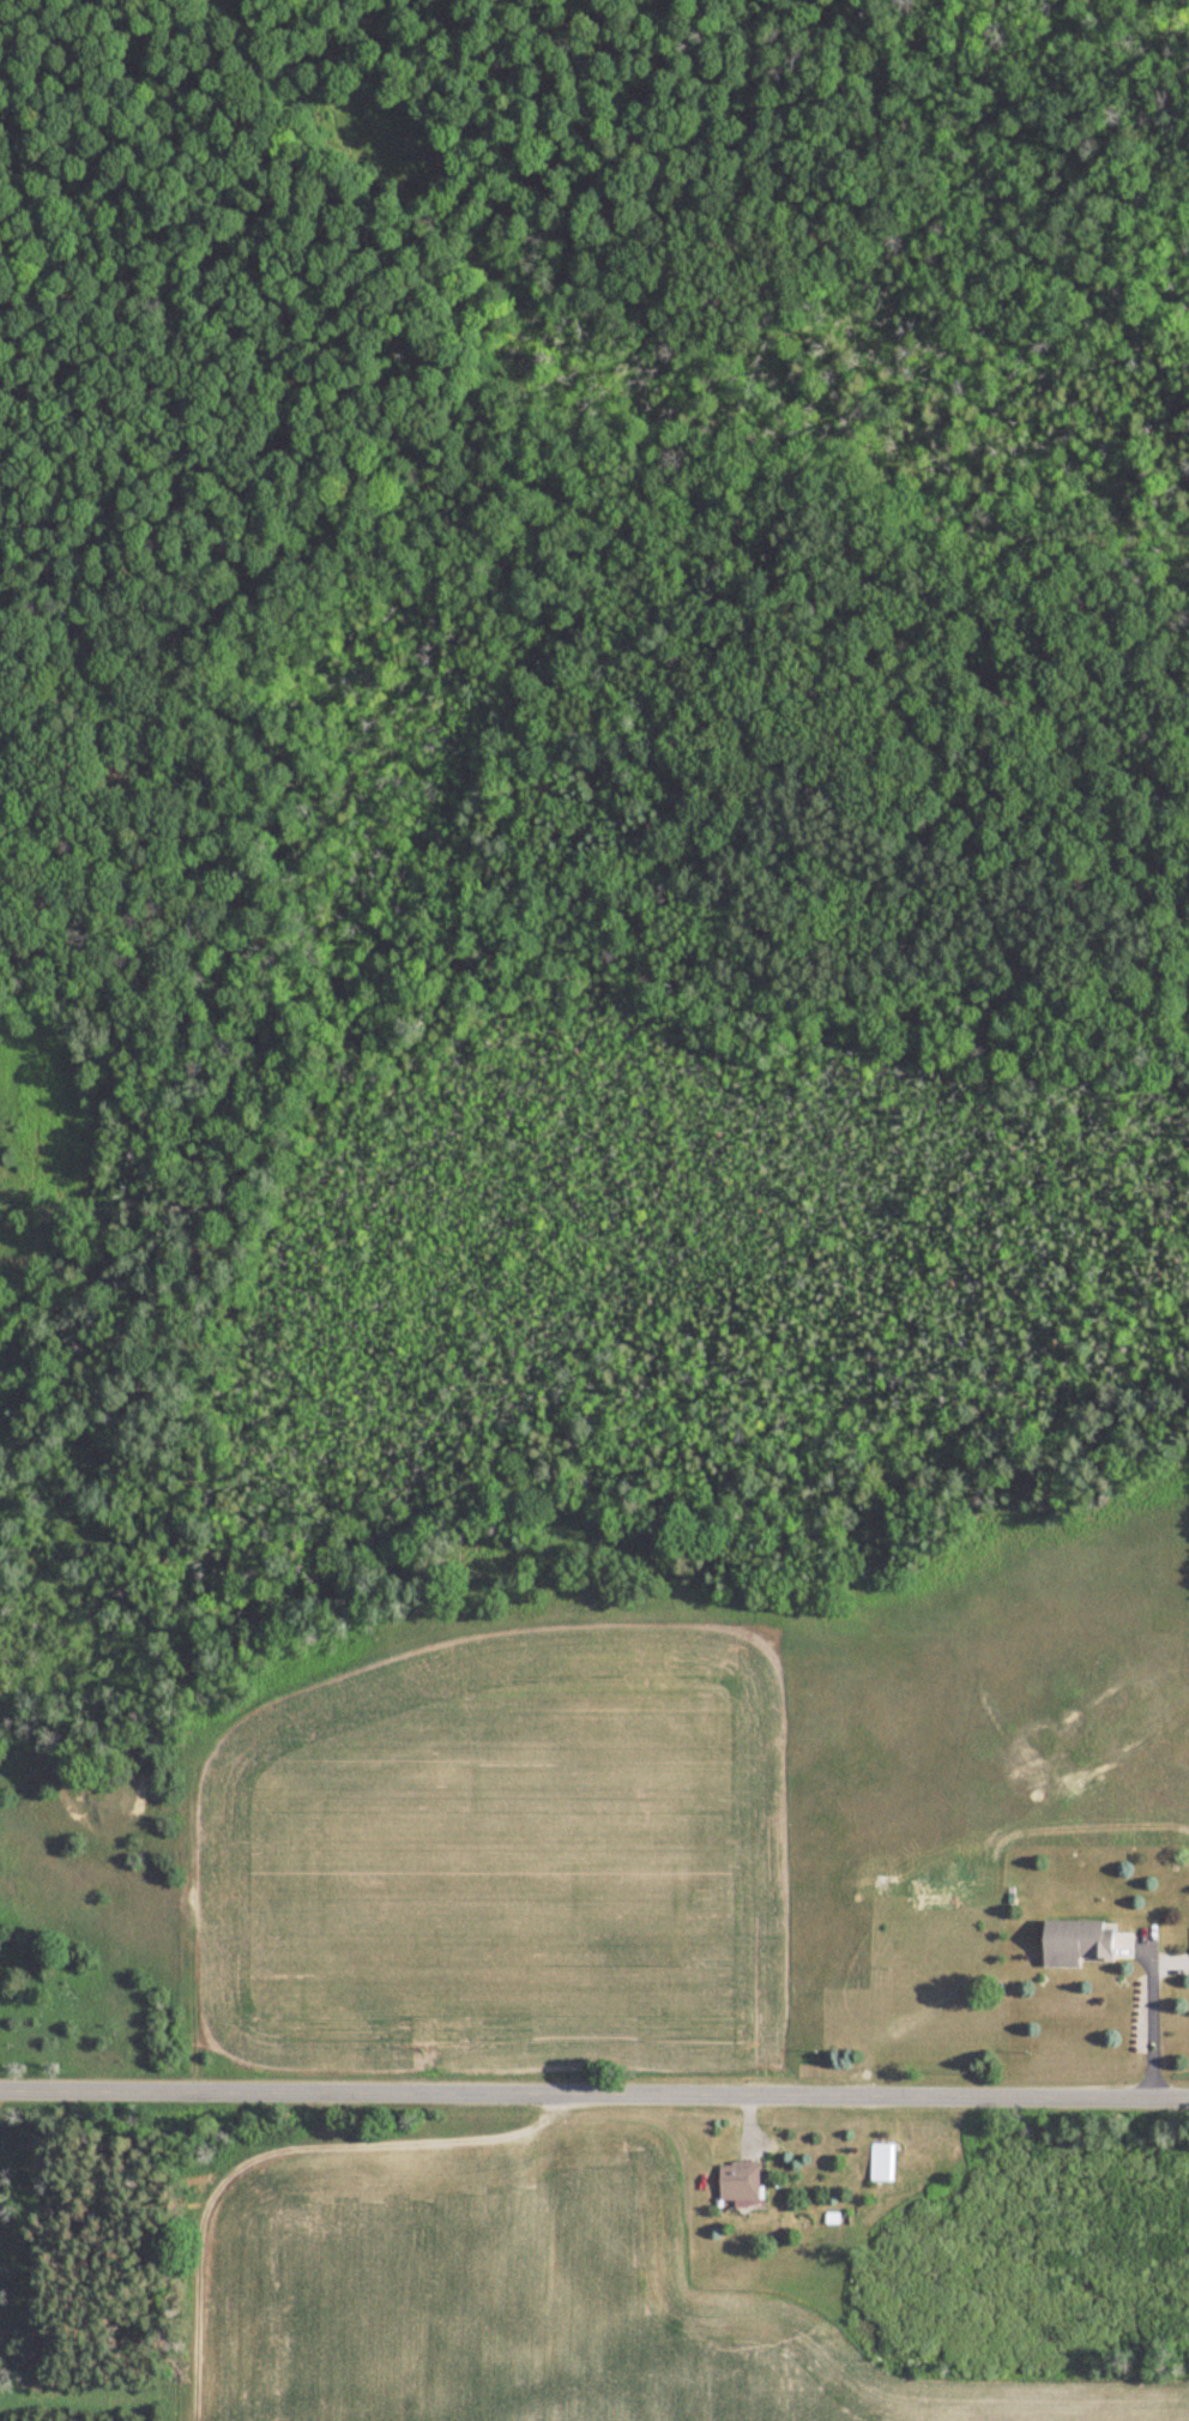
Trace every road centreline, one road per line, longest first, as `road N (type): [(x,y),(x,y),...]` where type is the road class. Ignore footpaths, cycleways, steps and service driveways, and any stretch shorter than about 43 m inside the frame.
road 1 (residential): [(1188,2097),(0,2090)]

